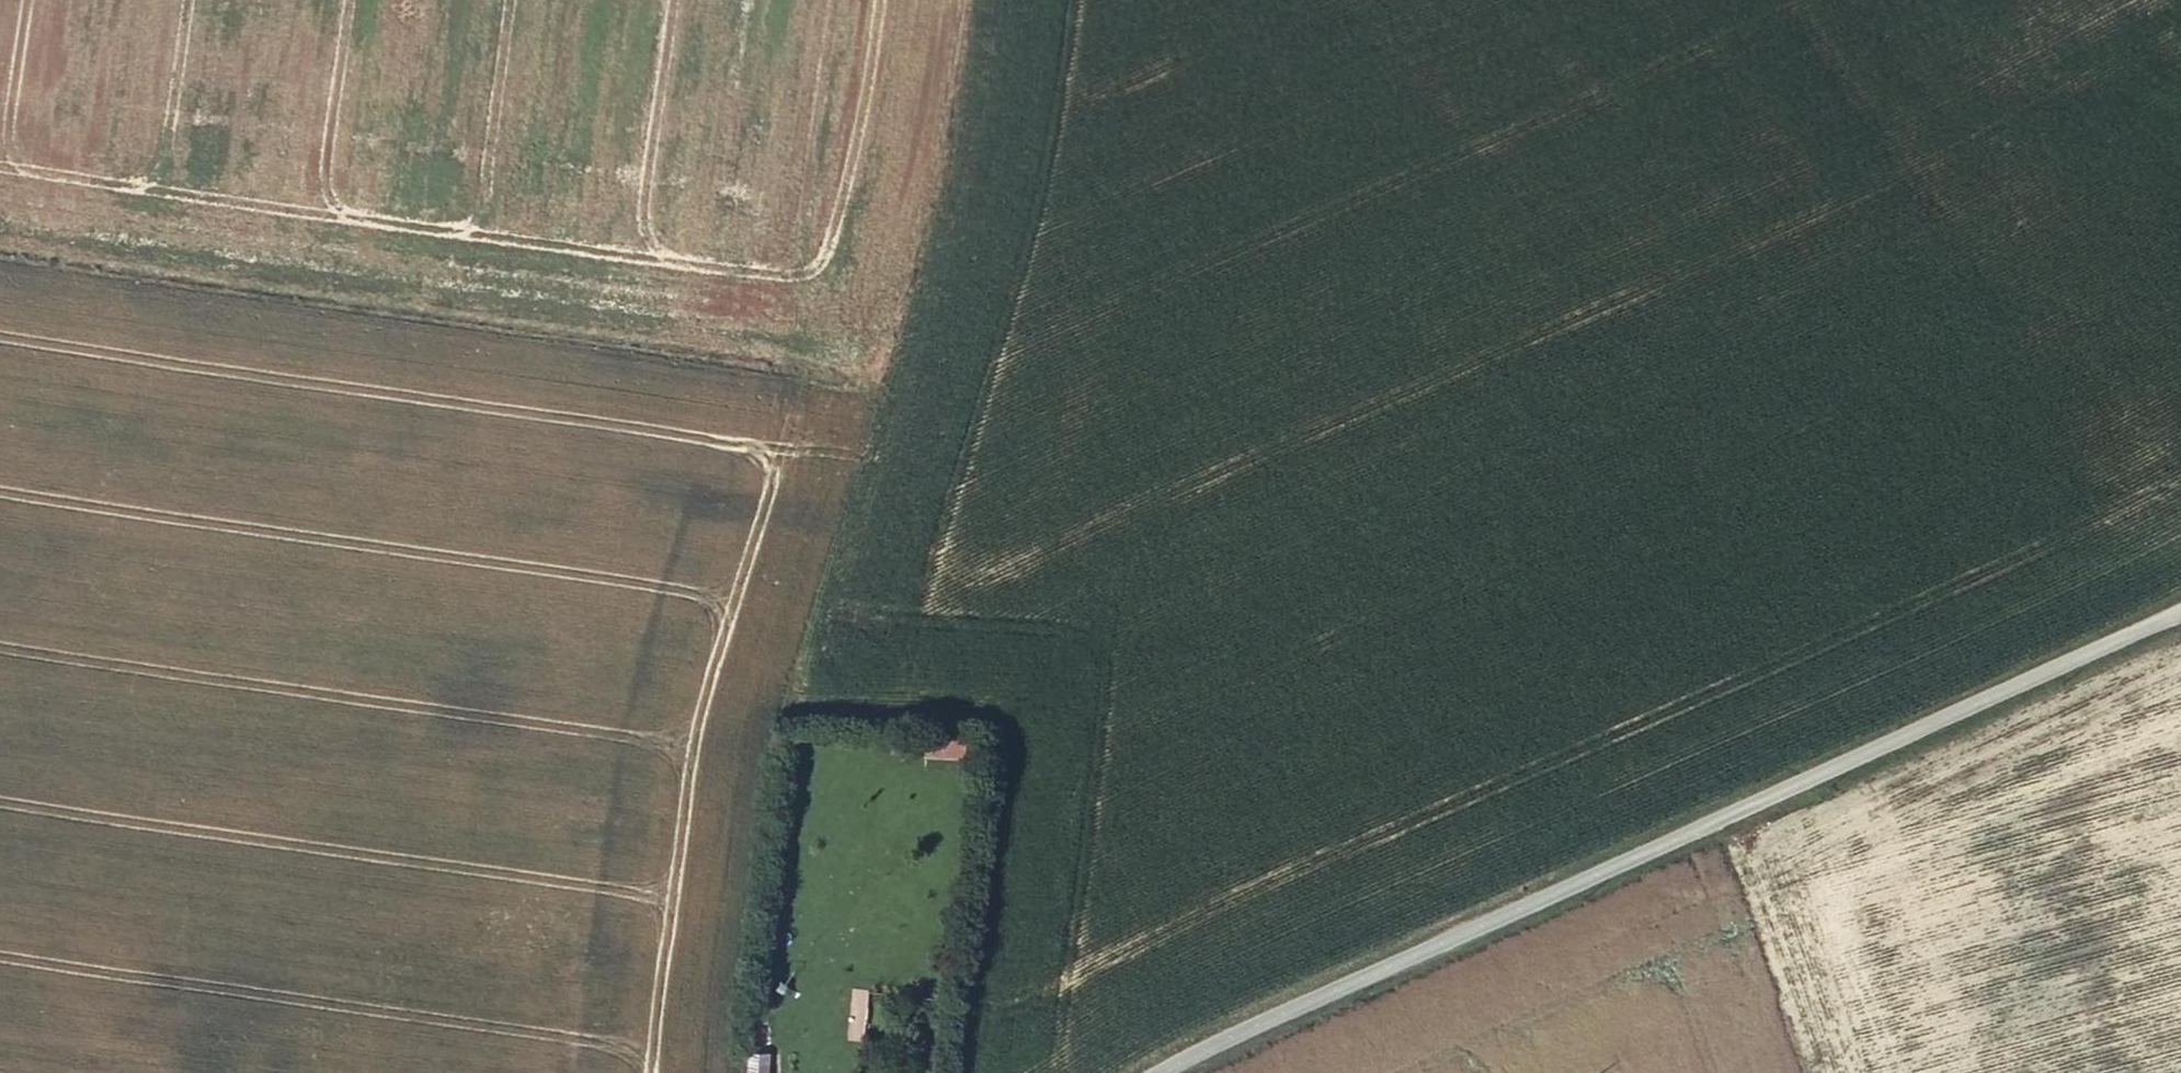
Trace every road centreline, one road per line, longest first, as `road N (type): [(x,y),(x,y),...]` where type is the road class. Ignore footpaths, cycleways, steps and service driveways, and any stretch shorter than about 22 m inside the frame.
road 1 (tertiary): [(2180,609),(1148,1072)]

